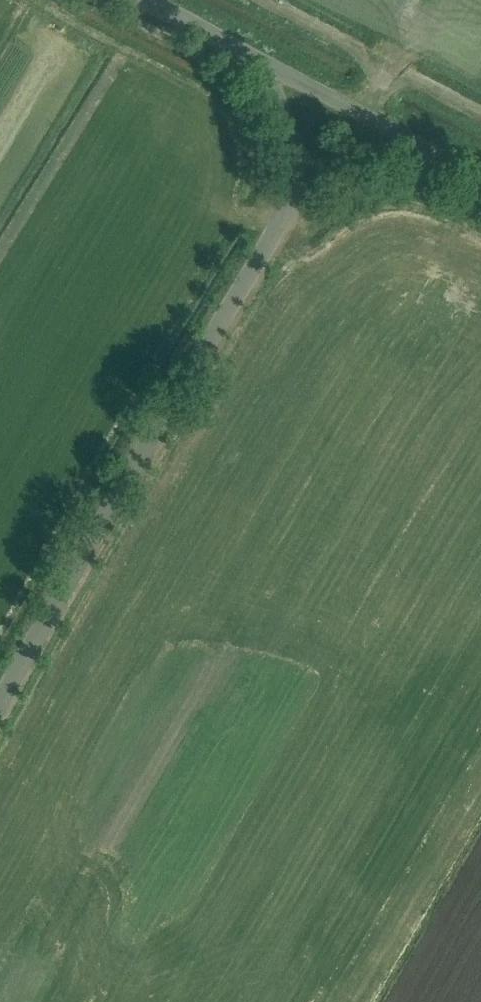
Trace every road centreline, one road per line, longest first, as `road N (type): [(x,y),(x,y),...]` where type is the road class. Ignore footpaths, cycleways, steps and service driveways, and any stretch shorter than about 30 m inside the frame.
road 1 (unclassified): [(0,703),(290,206)]
road 2 (unclassified): [(425,147),(250,56)]
road 3 (unclassified): [(290,206),(292,167),(279,108),(250,56)]
road 4 (unclassified): [(290,206),(329,173),(425,147)]

